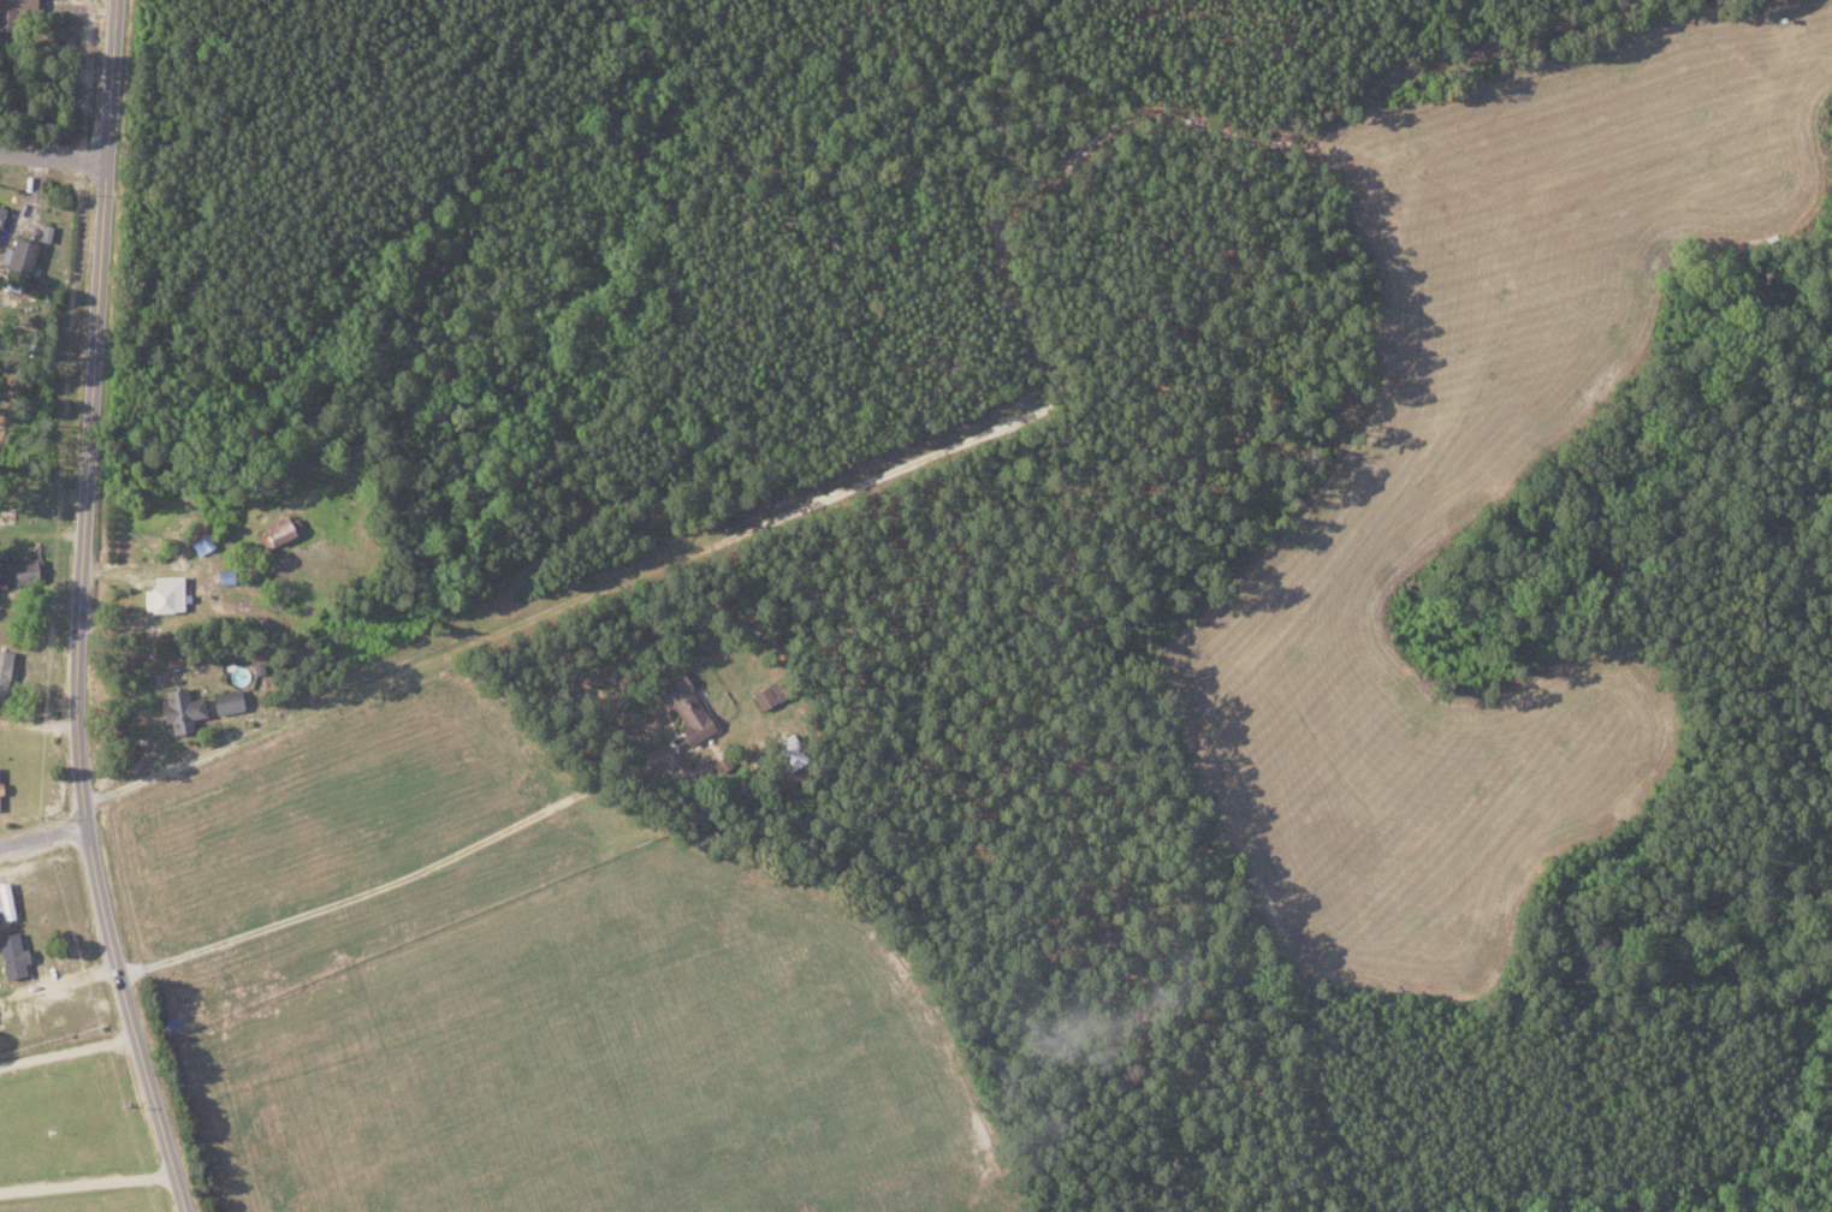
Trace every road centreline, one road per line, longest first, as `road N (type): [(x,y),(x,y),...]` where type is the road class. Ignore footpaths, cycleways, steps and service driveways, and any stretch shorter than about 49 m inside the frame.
road 1 (residential): [(187,1211),(88,826),(76,689),(116,0)]

